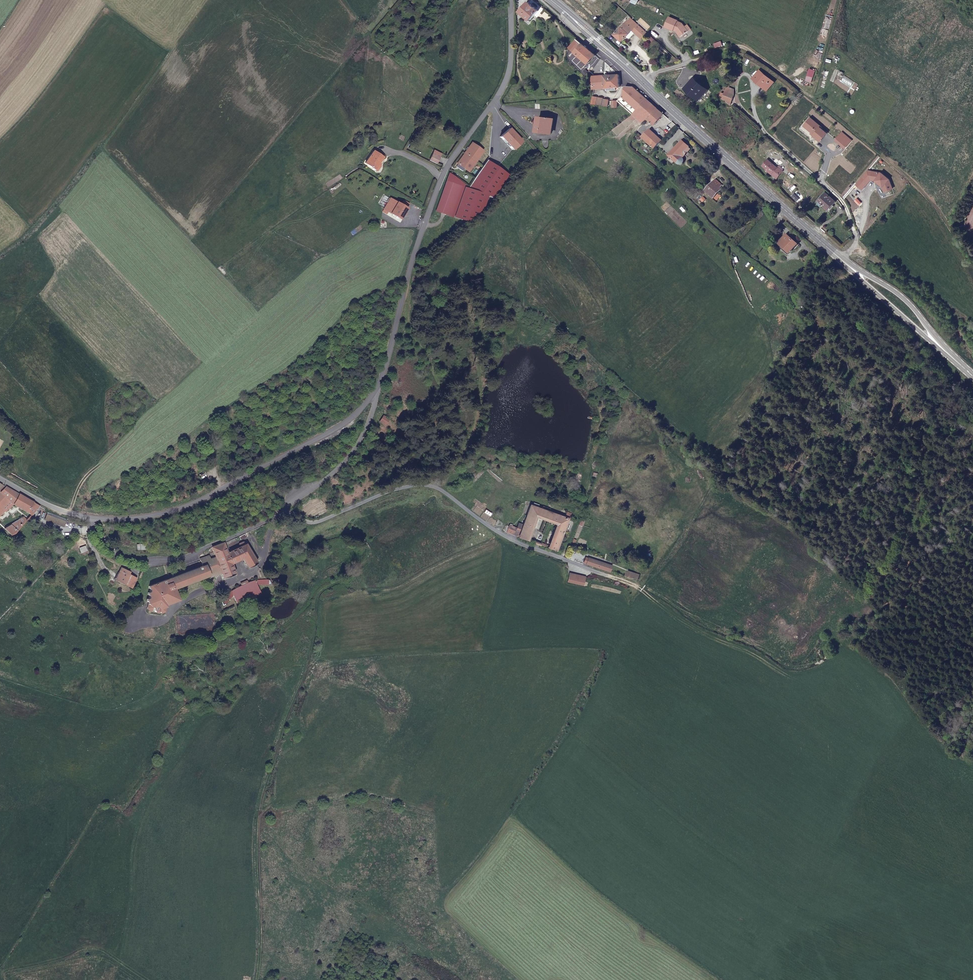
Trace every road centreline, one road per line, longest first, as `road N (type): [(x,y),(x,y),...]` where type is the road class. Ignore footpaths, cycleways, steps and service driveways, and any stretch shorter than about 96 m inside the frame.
road 1 (track): [(259,979),(260,811),(277,744),(302,681),(319,594),(369,555),(353,536),(305,541),(297,530),(305,521)]
road 2 (unclassified): [(510,0),(507,81),(443,177),(375,394)]
road 3 (track): [(640,78),(739,47),(917,188),(972,262)]
road 4 (primary): [(550,0),(841,259)]
road 5 (unclassified): [(375,394),(342,426),(189,505),(91,518)]
road 6 (residential): [(276,515),(315,523),(396,490),(429,485),(512,540),(563,559)]
road 7 (residential): [(276,515),(155,564),(103,545),(91,518)]
road 8 (track): [(440,490),(472,436),(478,317)]
road 9 (primary): [(841,259),(972,377)]
road 10 (primary): [(972,373),(904,298),(841,259)]
road 11 (residential): [(375,394),(350,456),(276,515)]

